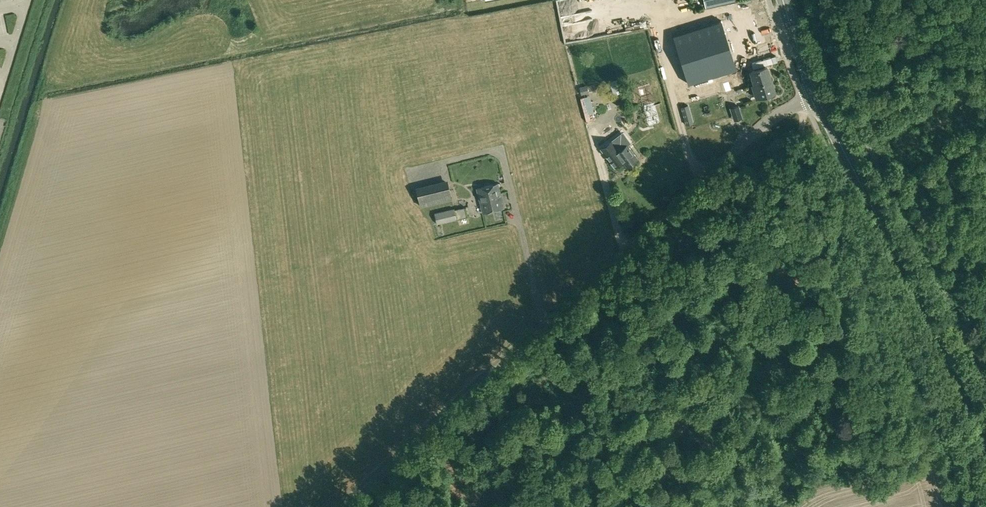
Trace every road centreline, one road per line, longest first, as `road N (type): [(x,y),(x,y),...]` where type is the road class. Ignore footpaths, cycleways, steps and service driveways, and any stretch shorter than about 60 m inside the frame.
road 1 (unclassified): [(817,95),(775,116),(346,506)]
road 2 (track): [(805,101),(795,212),(762,329),(722,390),(593,506)]
road 3 (secondary): [(985,431),(817,95)]

